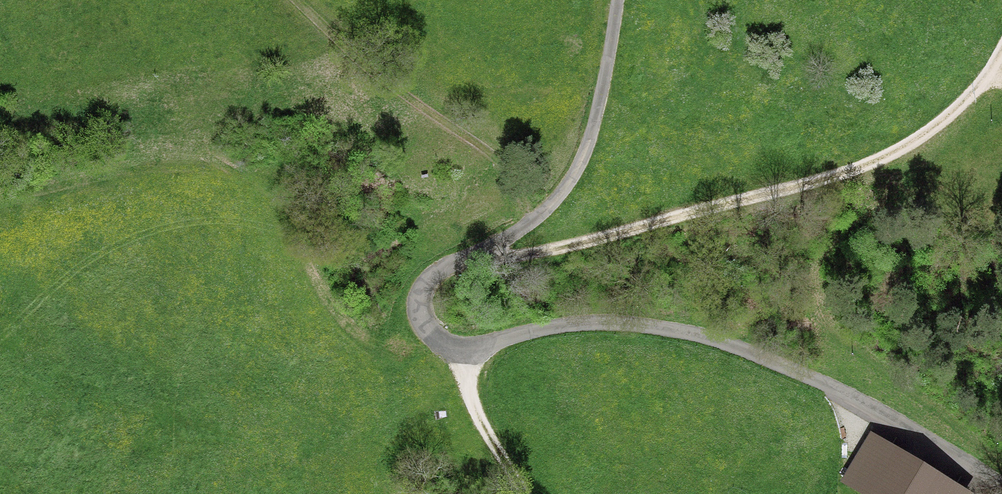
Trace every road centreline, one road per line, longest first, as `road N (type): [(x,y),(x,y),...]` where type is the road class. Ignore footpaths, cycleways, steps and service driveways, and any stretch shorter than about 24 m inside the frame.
road 1 (track): [(463,259),(560,248),(877,161),(963,106),(1001,49)]
road 2 (track): [(619,0),(587,152),(545,211),(442,268),(421,289),(420,316),(429,332),(465,351)]
road 3 (track): [(465,351),(525,333),(614,324),(699,333),(849,393)]
road 4 (residential): [(849,393),(1001,483)]
road 5 (track): [(465,351),(483,431),(525,493)]

